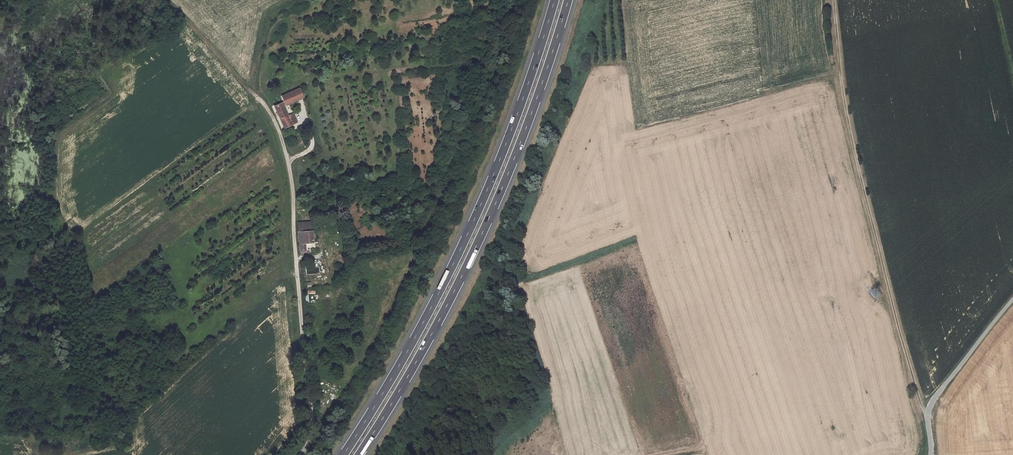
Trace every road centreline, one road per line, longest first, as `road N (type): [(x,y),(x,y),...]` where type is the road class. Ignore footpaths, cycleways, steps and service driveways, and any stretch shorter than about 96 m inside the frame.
road 1 (motorway): [(555,0),(480,206),(415,337),(342,454)]
road 2 (motorway): [(358,454),(426,345),(491,213),(568,0)]
road 3 (track): [(834,0),(850,128),(927,412)]
road 4 (track): [(166,0),(276,124),(293,192),(296,260)]
road 5 (residential): [(296,260),(311,414),(301,454)]
road 6 (unclassified): [(1012,299),(934,398),(927,412),(931,454)]

